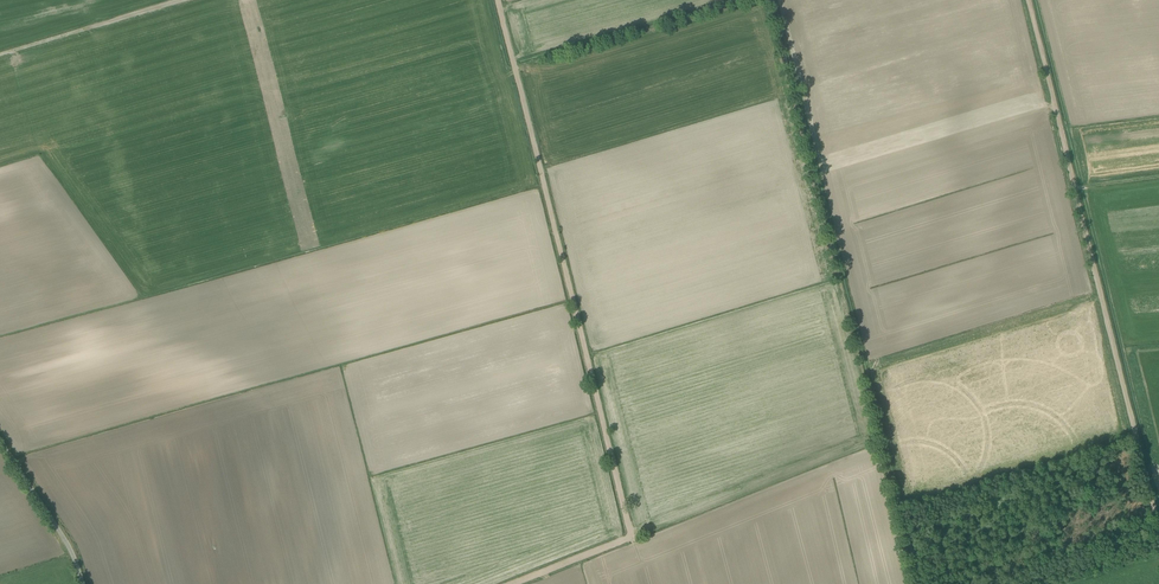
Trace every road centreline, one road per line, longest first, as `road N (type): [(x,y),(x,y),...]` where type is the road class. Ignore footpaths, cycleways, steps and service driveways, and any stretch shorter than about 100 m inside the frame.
road 1 (track): [(499,0),(635,531),(628,543),(524,583)]
road 2 (track): [(1028,0),(1158,533)]
road 3 (unclassified): [(83,583),(64,540),(0,441)]

